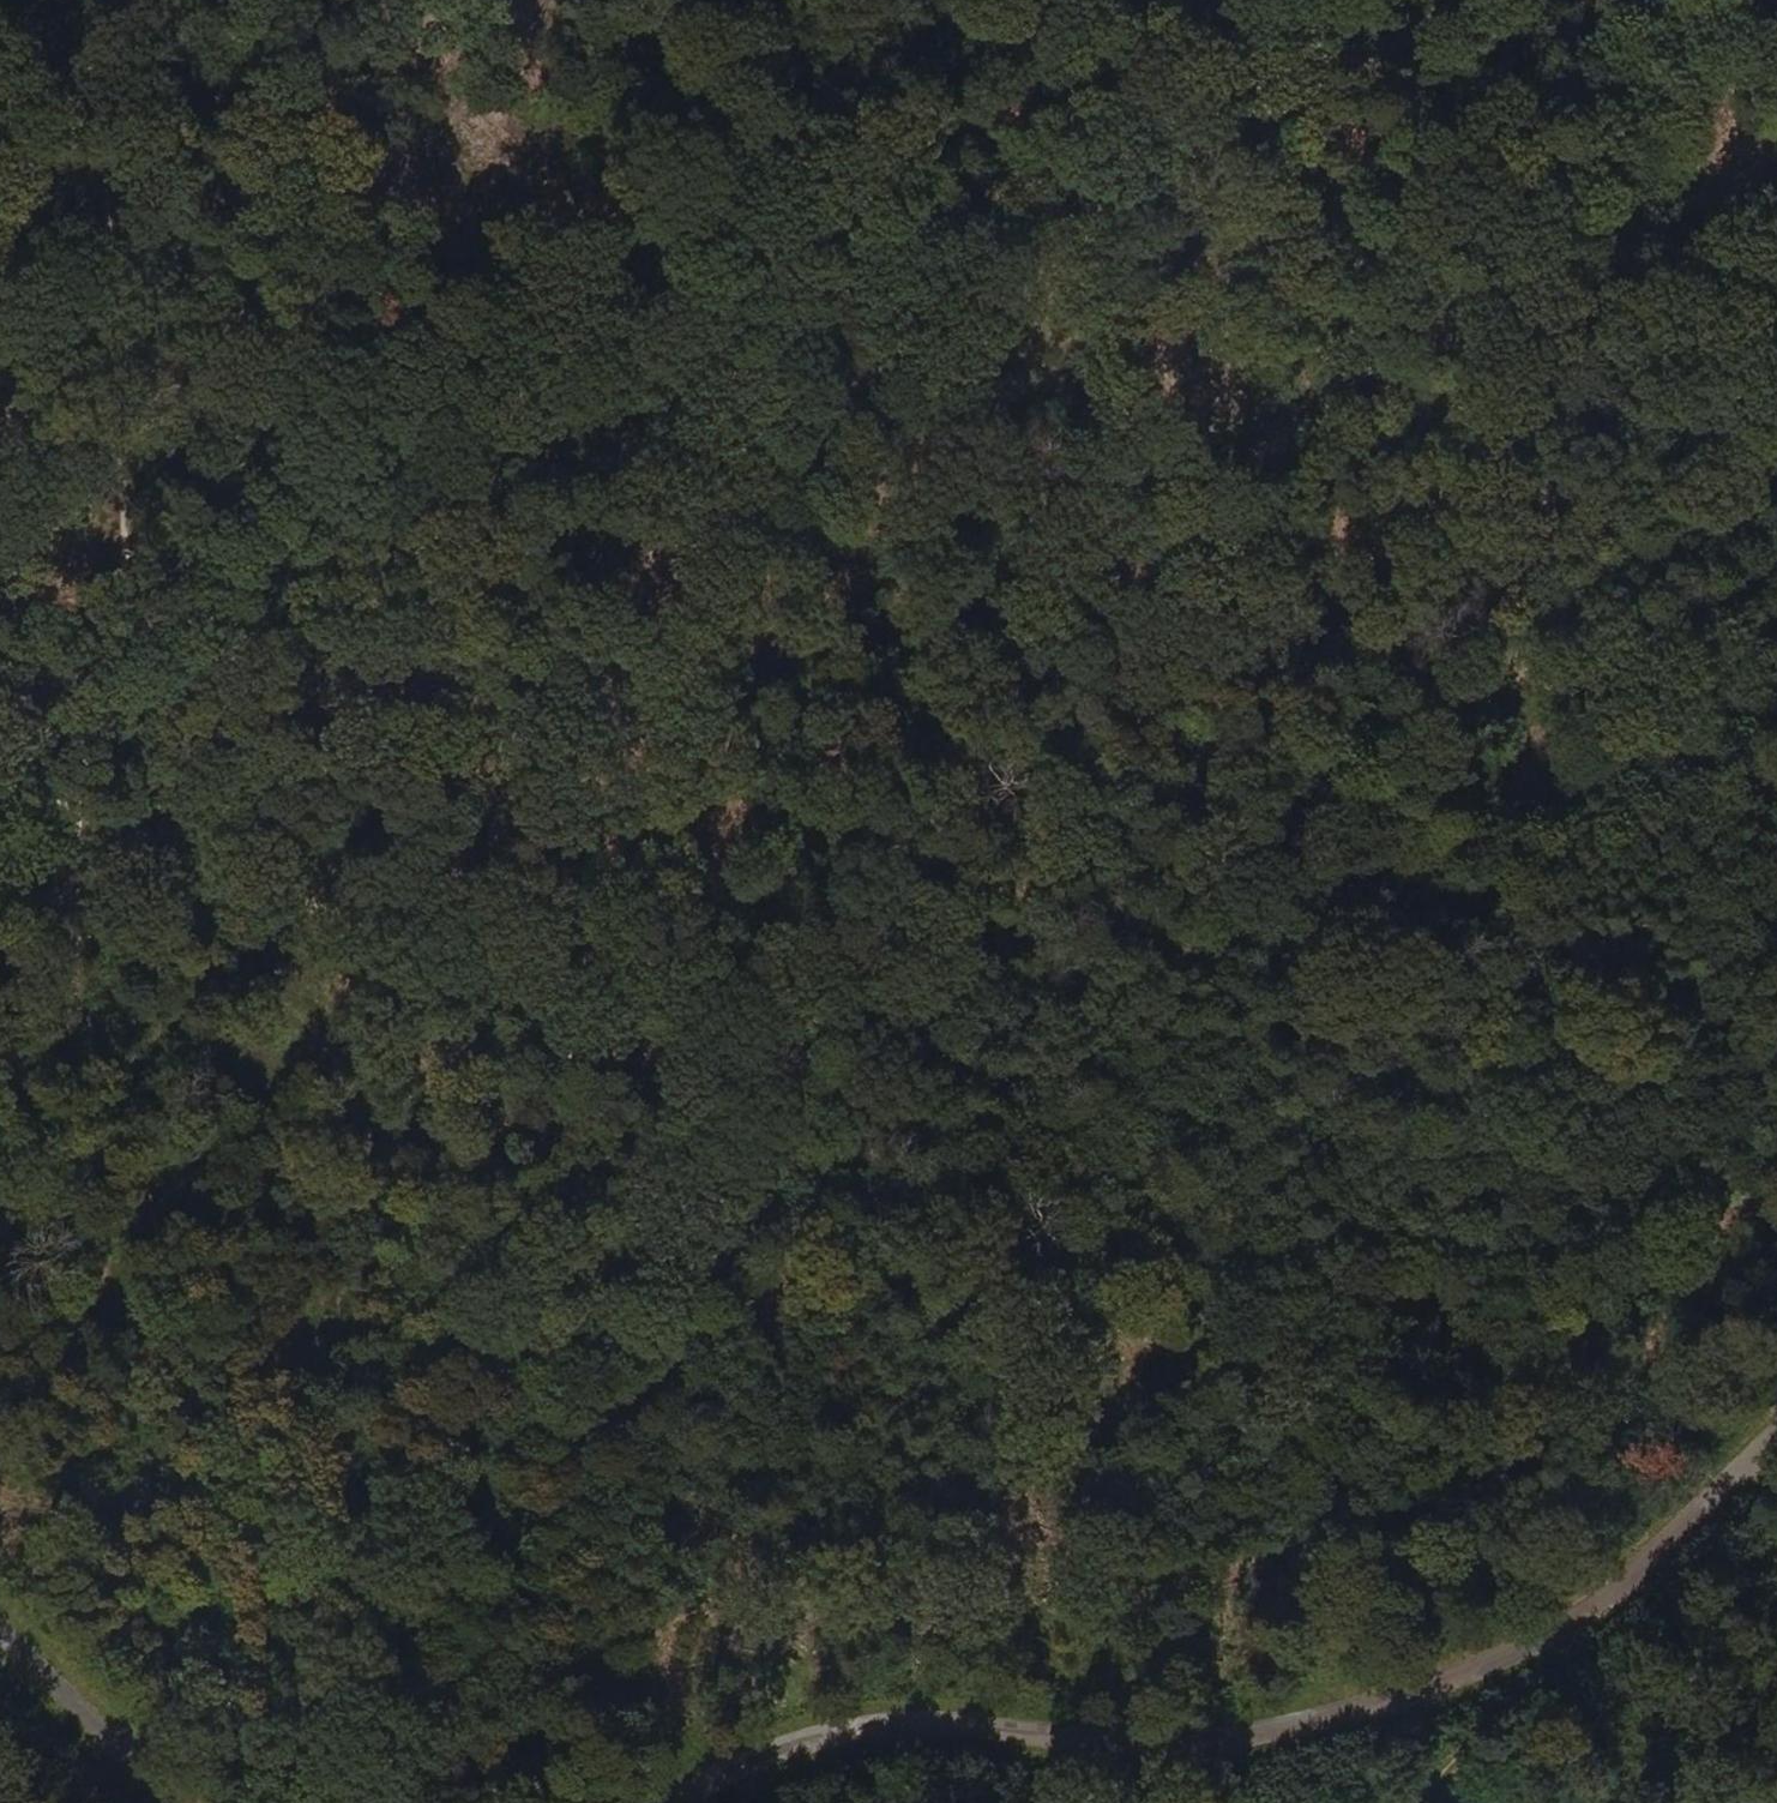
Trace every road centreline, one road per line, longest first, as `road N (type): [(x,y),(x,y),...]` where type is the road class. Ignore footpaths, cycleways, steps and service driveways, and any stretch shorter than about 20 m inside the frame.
road 1 (unclassified): [(683,1802),(775,1750),(863,1729),(960,1728),(1216,1753),(1409,1697),(1495,1664),(1581,1616),(1776,1436)]
road 2 (unclassified): [(175,1802),(0,1623)]

